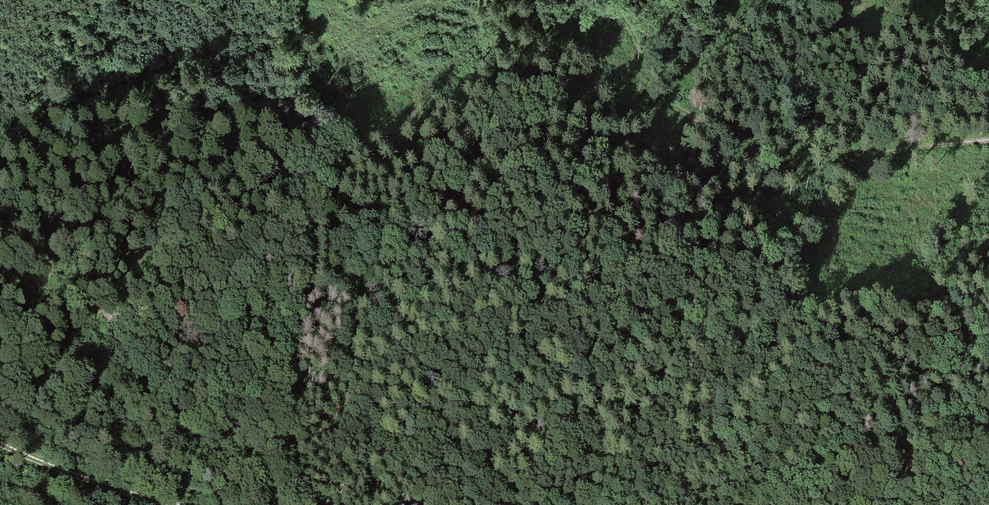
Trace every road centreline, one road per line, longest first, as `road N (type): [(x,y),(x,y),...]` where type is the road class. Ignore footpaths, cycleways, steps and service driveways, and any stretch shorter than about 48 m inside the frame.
road 1 (track): [(988,141),(836,155),(762,144),(703,124),(666,92),(613,0)]
road 2 (track): [(988,411),(646,504)]
road 3 (track): [(0,447),(126,496),(174,504)]
road 4 (track): [(141,71),(0,133)]

